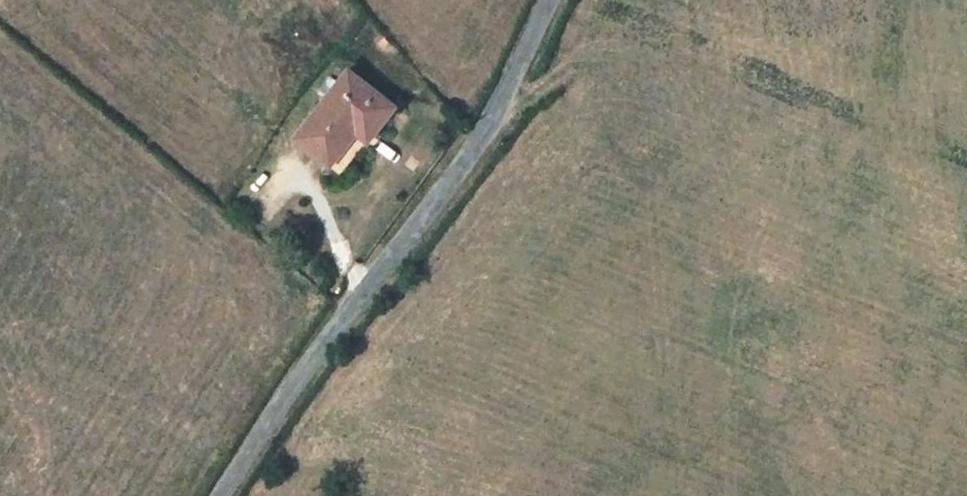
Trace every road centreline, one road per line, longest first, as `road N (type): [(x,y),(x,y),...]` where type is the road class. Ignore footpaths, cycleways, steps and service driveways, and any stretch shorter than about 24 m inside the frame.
road 1 (unclassified): [(232,495),(501,99),(550,0)]

